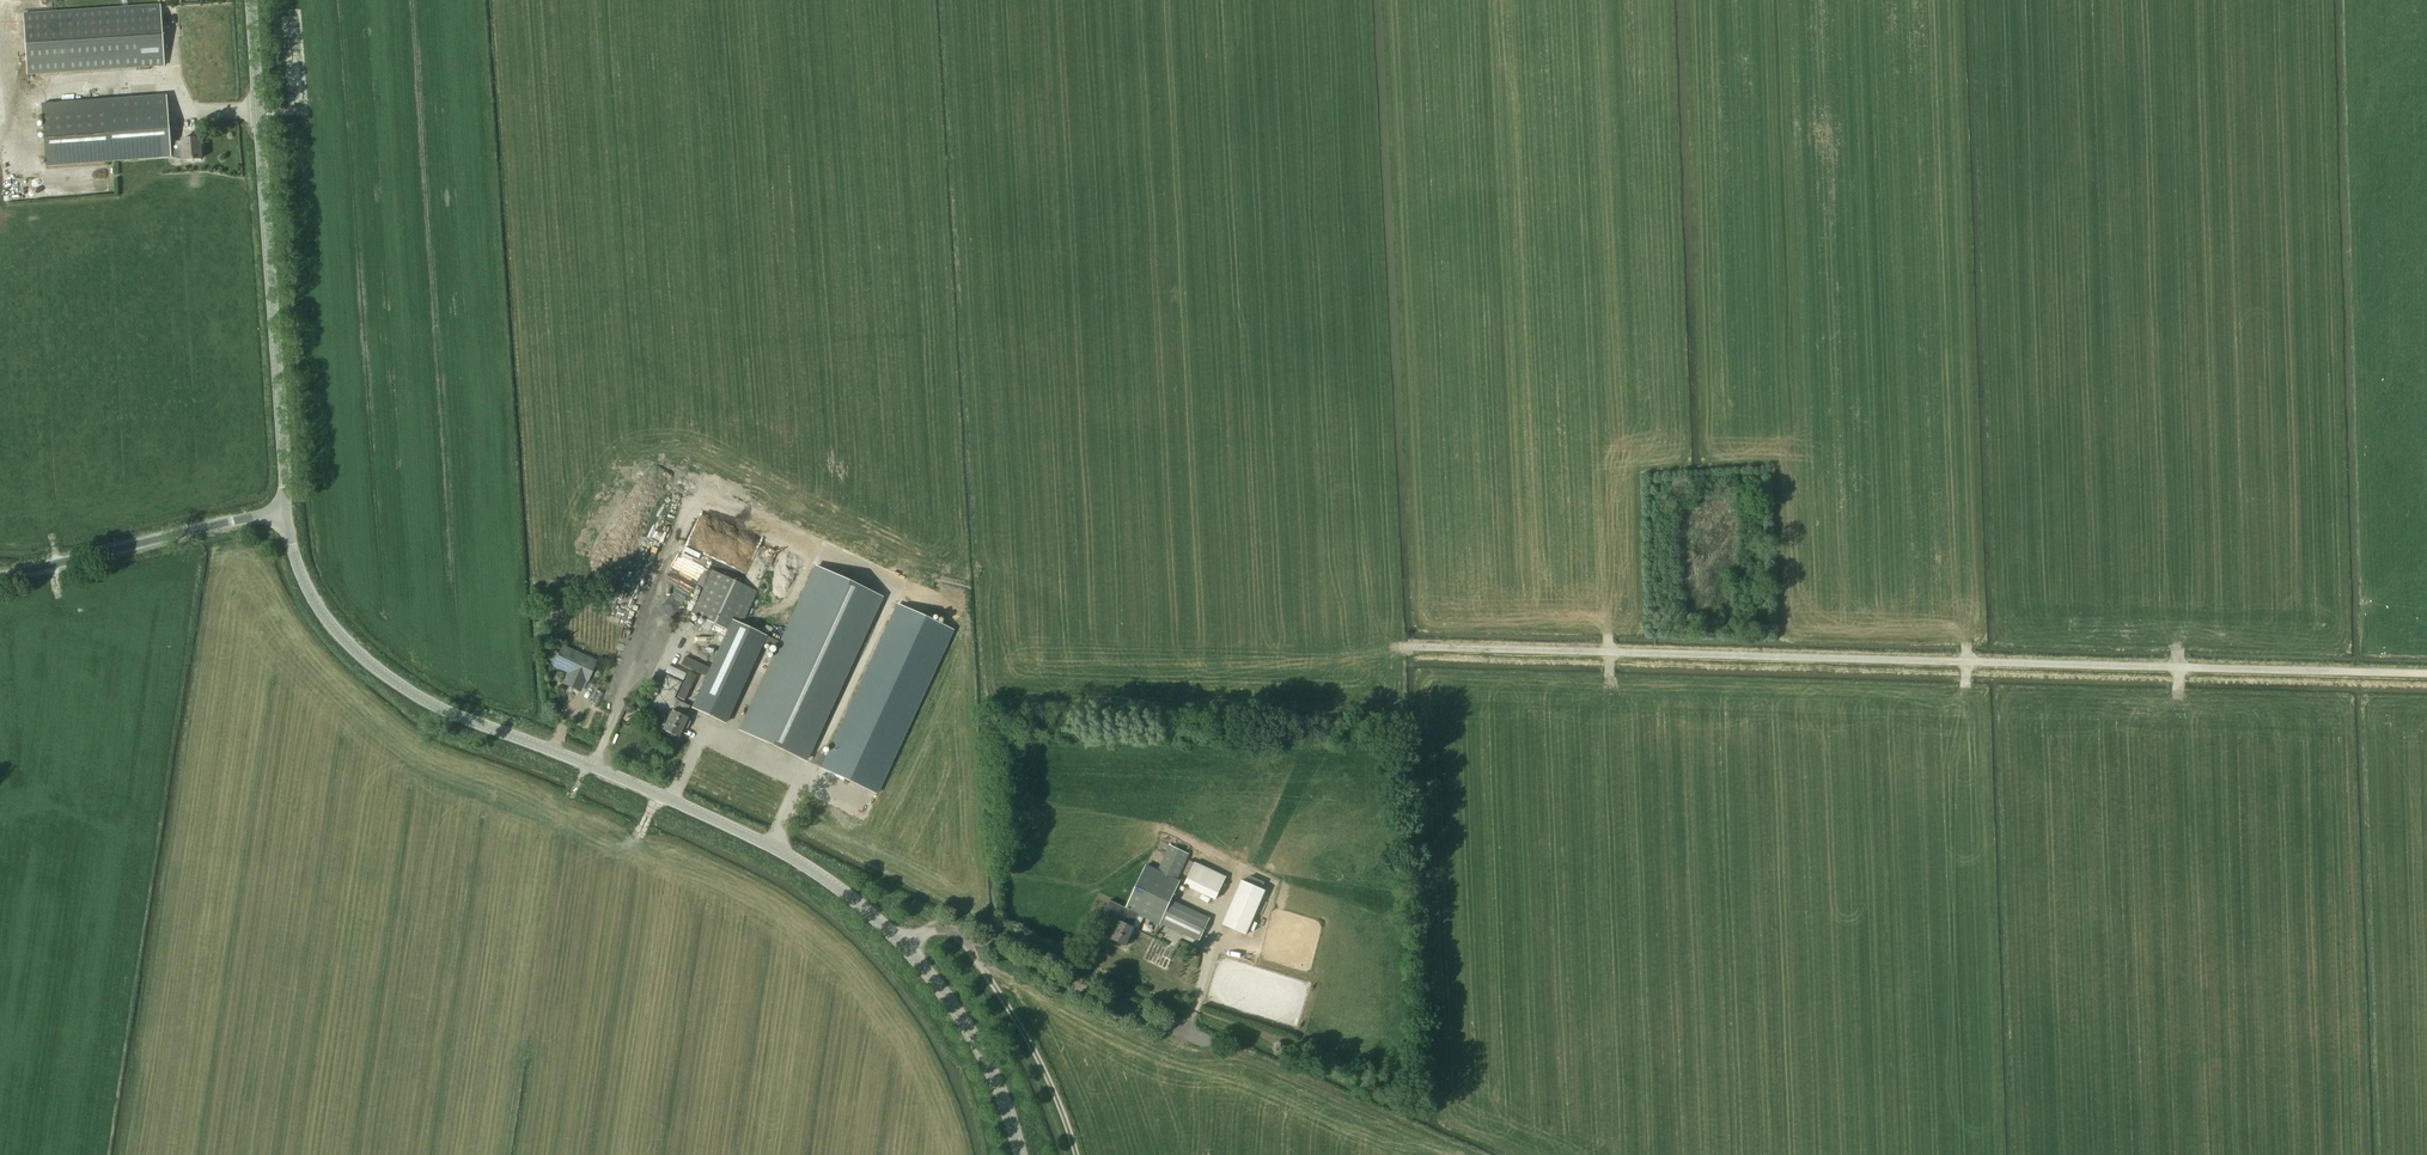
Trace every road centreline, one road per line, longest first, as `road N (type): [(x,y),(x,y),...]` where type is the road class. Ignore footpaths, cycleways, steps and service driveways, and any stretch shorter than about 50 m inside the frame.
road 1 (unclassified): [(1024,1154),(1006,1098),(972,1034),(892,932),(775,847),(696,807),(458,716),(372,664),(310,595),(286,513)]
road 2 (unclassified): [(286,513),(252,0)]
road 3 (unclassified): [(0,579),(286,513)]

